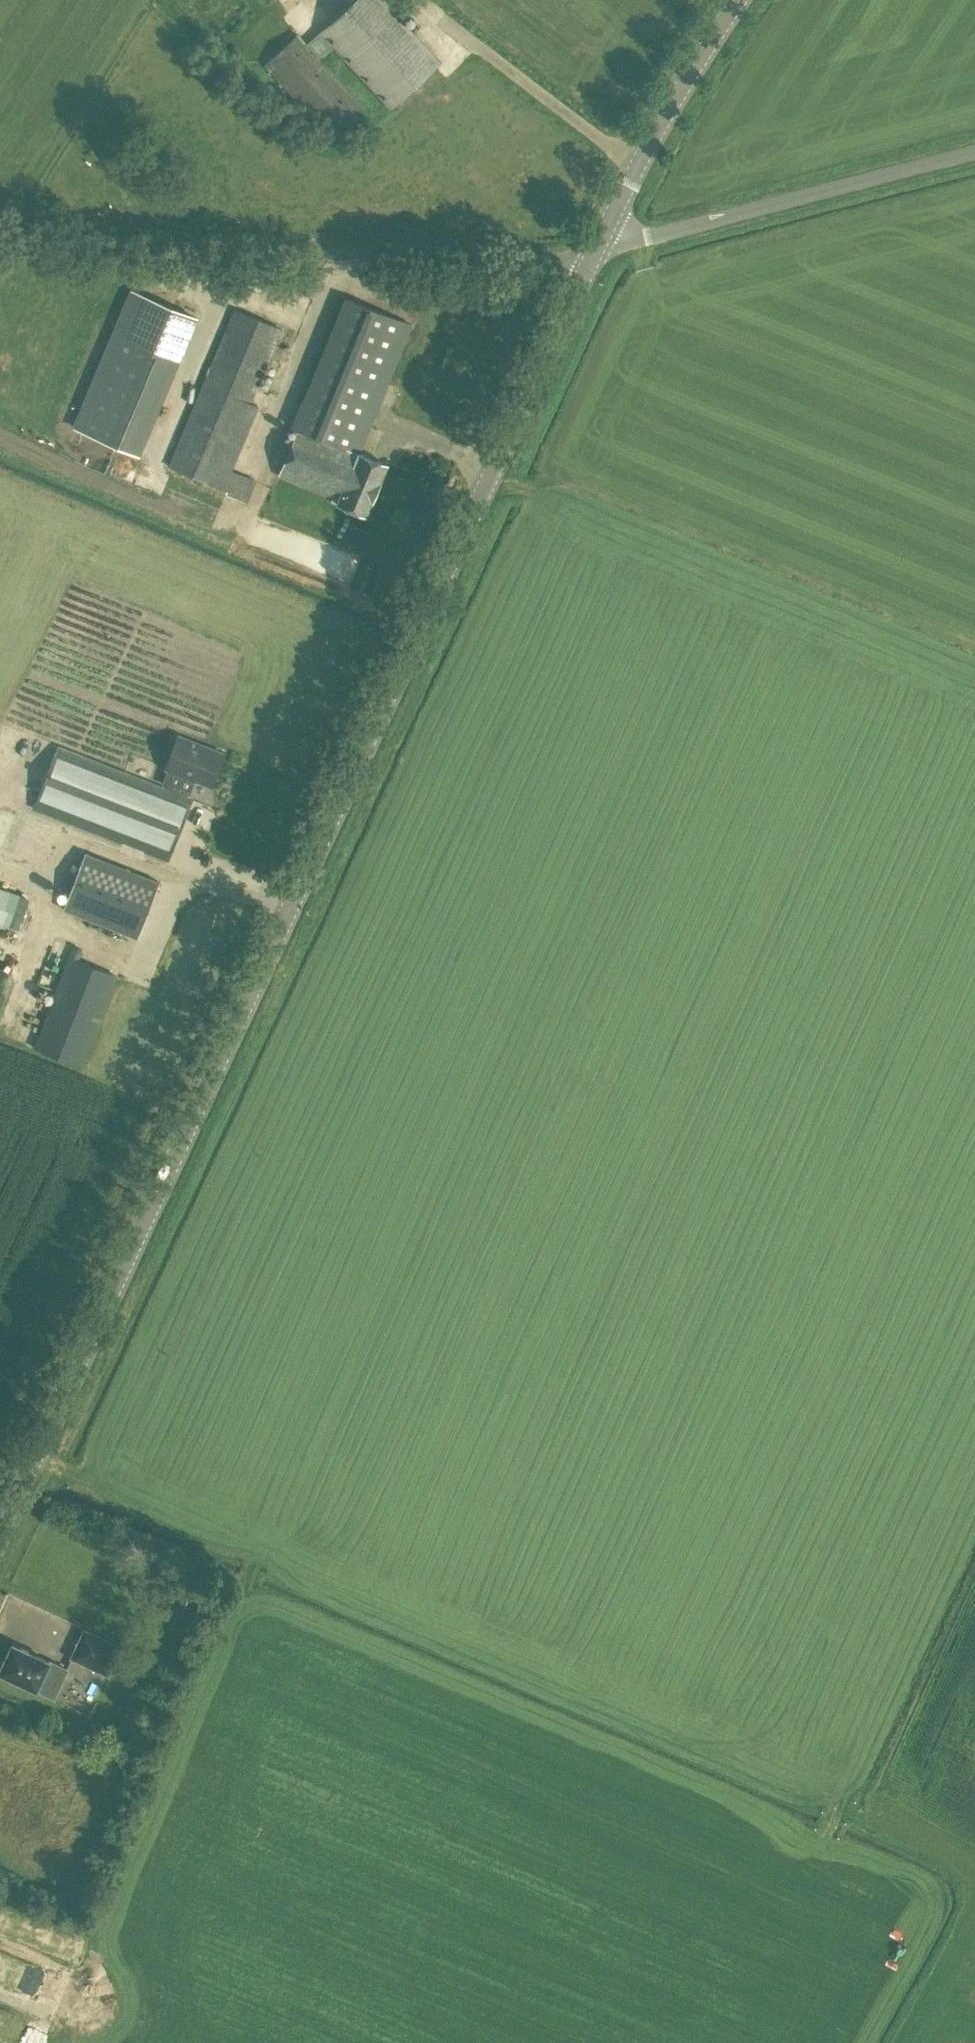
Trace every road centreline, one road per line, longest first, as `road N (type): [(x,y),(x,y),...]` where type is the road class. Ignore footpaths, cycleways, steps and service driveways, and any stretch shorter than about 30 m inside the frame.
road 1 (tertiary): [(0,1544),(596,250)]
road 2 (unclassified): [(0,210),(83,231),(596,250)]
road 3 (unclassified): [(974,154),(596,250)]
road 4 (tertiary): [(596,250),(742,0)]

